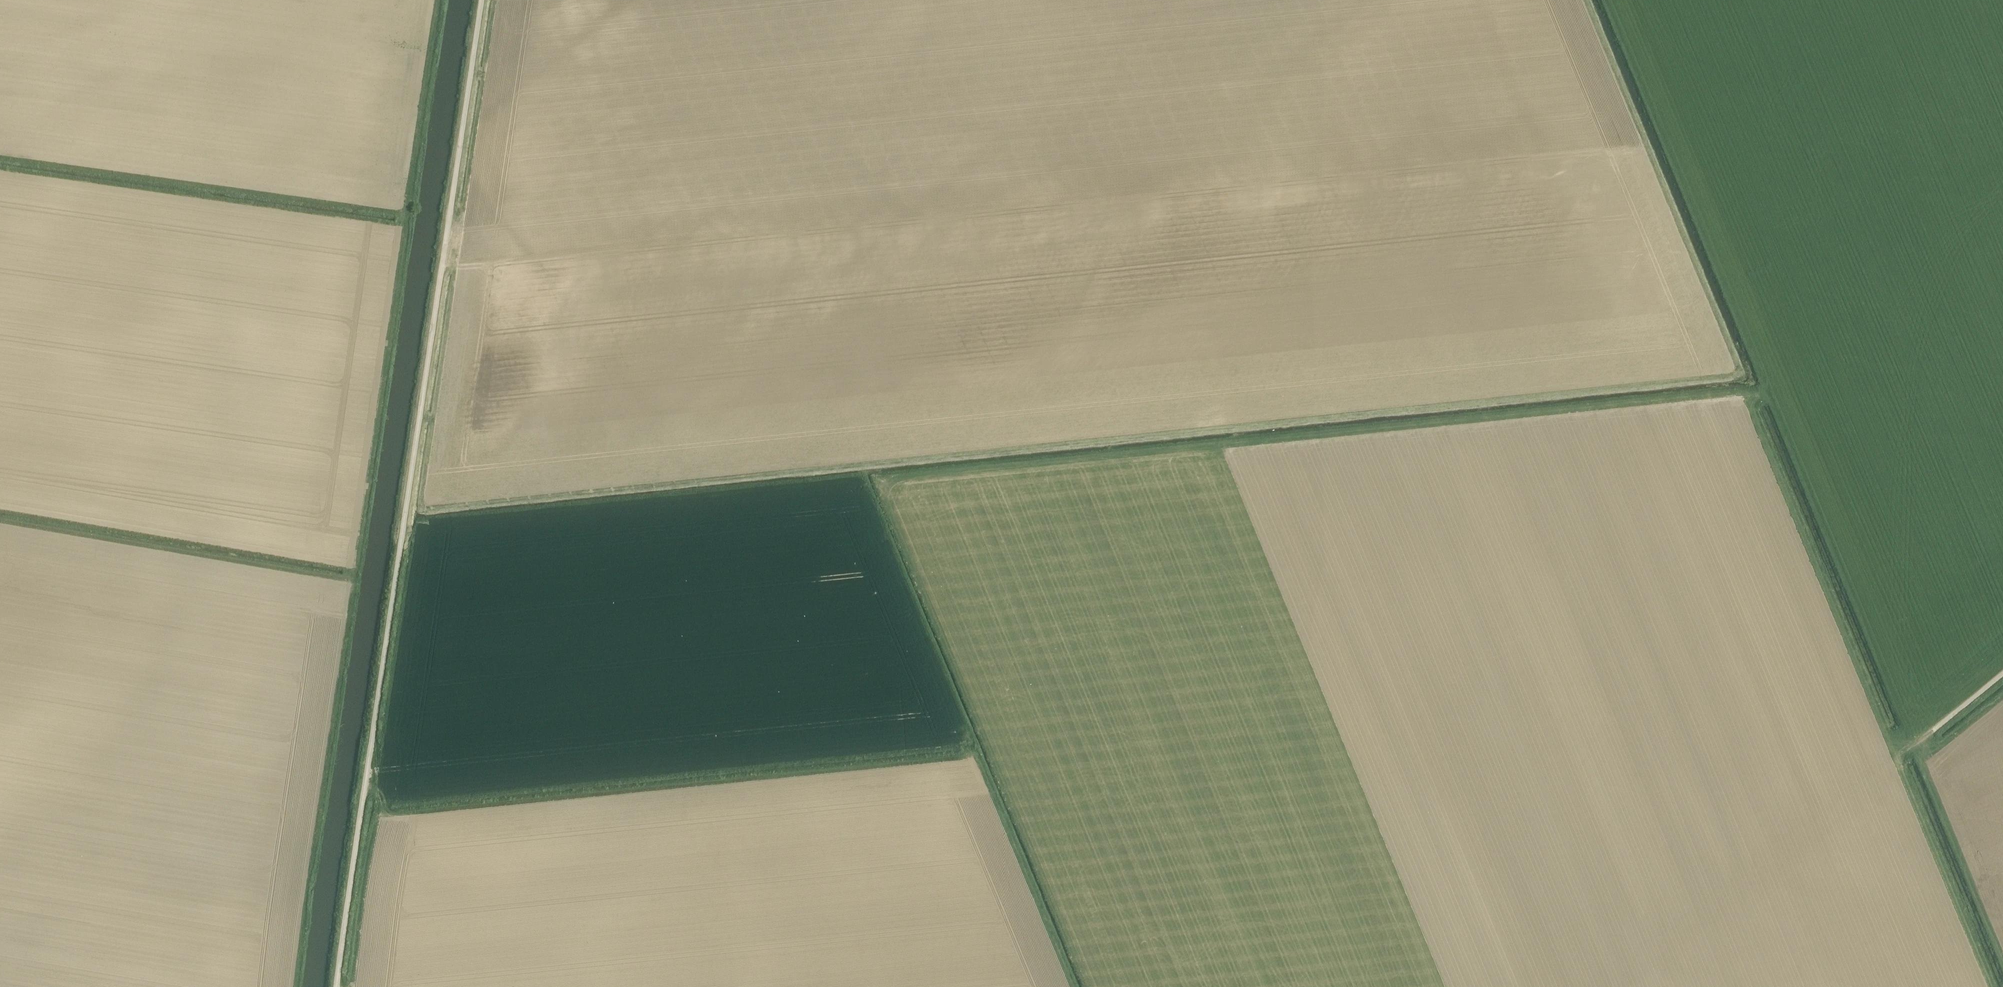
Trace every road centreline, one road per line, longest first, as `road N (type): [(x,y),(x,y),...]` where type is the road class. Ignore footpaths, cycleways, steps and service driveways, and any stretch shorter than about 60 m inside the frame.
road 1 (unclassified): [(337,986),(481,0)]
road 2 (unclassified): [(1904,748),(2002,669)]

